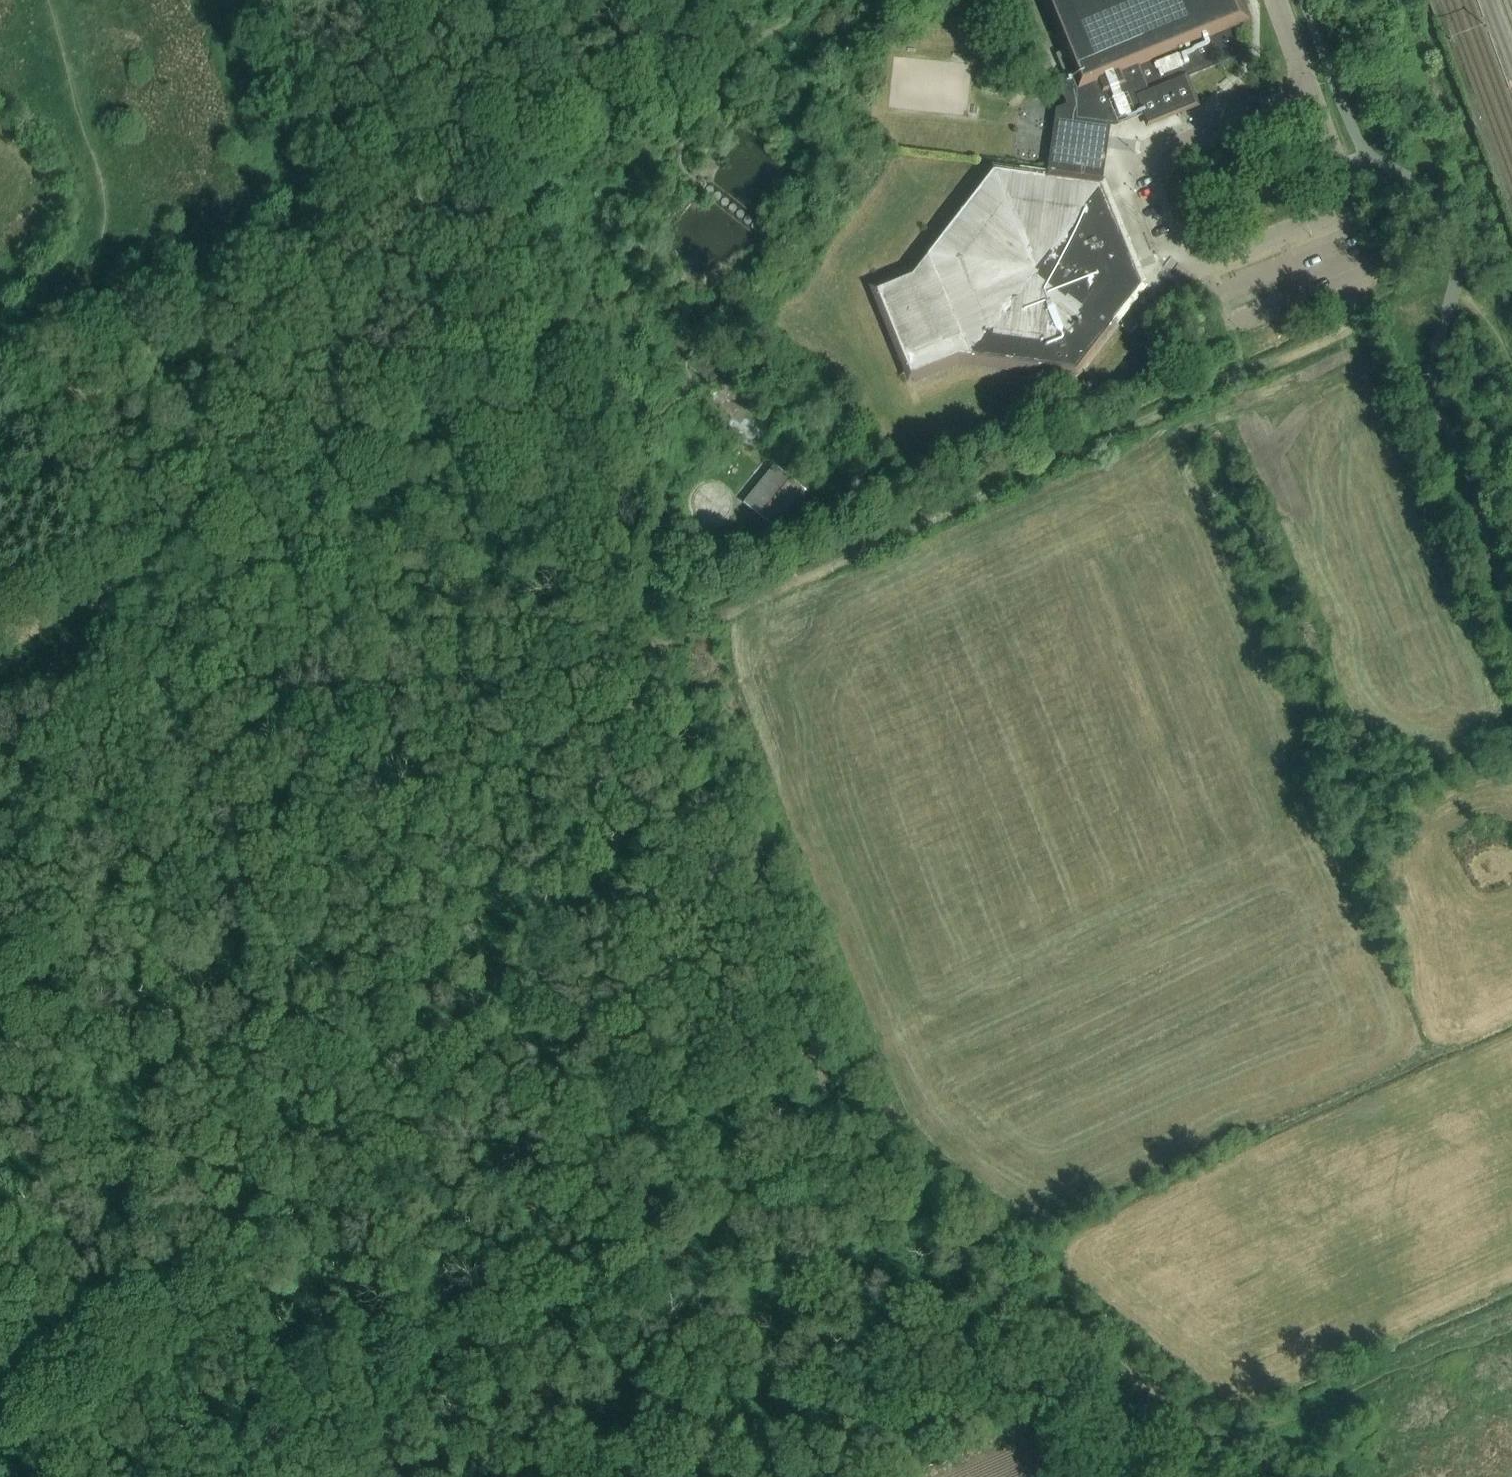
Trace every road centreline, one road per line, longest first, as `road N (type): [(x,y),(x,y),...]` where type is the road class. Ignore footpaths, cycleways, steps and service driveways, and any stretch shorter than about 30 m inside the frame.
road 1 (track): [(0,1393),(760,1014),(616,660)]
road 2 (track): [(616,660),(1360,326),(1335,215)]
road 3 (track): [(616,660),(532,462),(387,204)]
road 4 (track): [(387,204),(0,388)]
road 5 (track): [(1511,407),(1489,334),(1454,292)]

